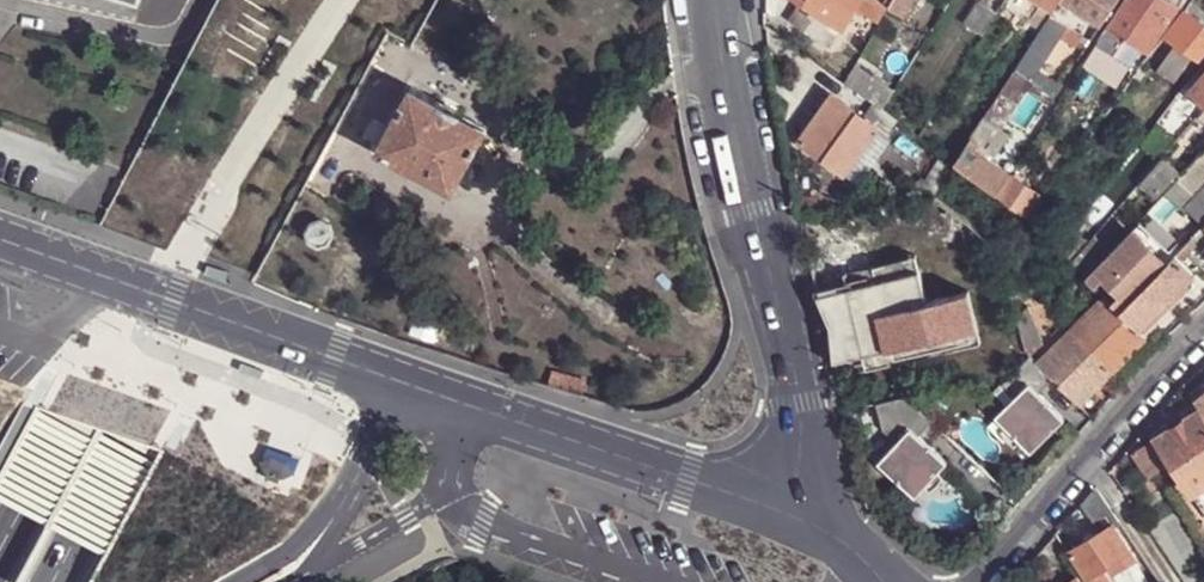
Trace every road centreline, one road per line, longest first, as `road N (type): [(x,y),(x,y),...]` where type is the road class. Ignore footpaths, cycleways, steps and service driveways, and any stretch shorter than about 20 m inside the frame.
road 1 (trunk): [(49,581),(360,0)]
road 2 (trunk): [(297,0),(0,558)]
road 3 (tertiary): [(716,0),(752,210),(798,382),(802,438),(792,514)]
road 4 (tertiary): [(388,377),(792,514)]
road 5 (tertiary): [(0,240),(388,377)]
road 6 (residential): [(968,581),(1203,335)]
road 7 (tertiary): [(243,581),(292,557),(333,518),(371,461),(388,377)]

